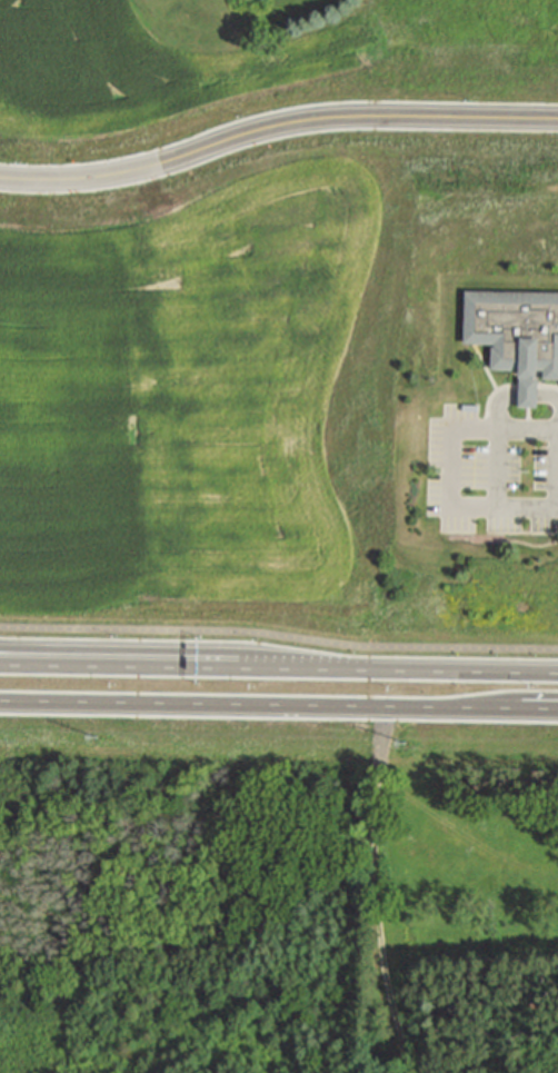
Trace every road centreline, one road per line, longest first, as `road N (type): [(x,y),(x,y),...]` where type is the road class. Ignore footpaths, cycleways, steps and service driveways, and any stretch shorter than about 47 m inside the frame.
road 1 (residential): [(557,117),(292,120),(157,166),(42,180),(0,177)]
road 2 (secondary): [(333,667),(245,648),(0,644)]
road 3 (secondary): [(333,667),(0,665)]
road 4 (secondary): [(257,705),(557,708)]
road 5 (secondary): [(0,698),(257,705)]
road 6 (secondary): [(475,673),(333,667)]

